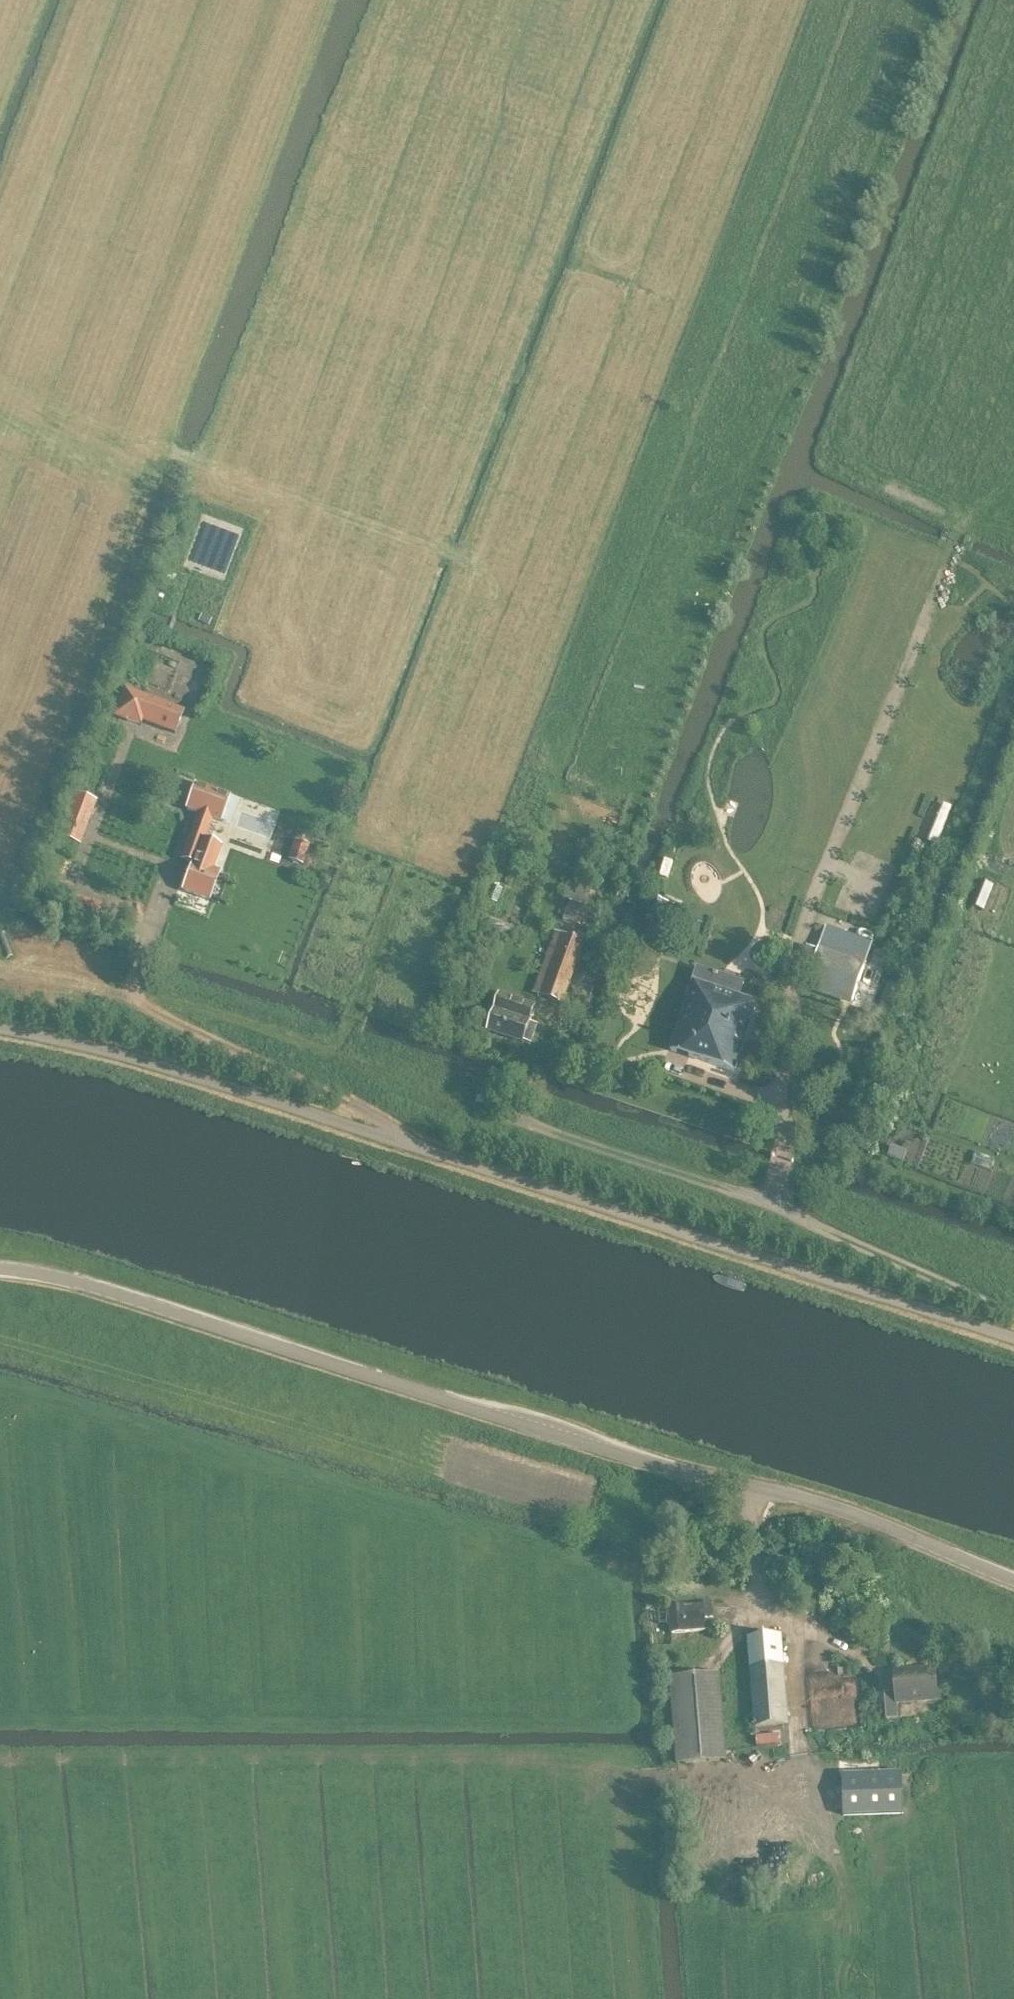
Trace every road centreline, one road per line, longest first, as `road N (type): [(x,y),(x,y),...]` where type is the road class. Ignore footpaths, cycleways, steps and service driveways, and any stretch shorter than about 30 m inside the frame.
road 1 (tertiary): [(1013,1580),(856,1513),(701,1477),(64,1277),(0,1267)]
road 2 (unclassified): [(1013,1336),(277,1102),(0,1028)]
road 3 (track): [(962,530),(783,984)]

